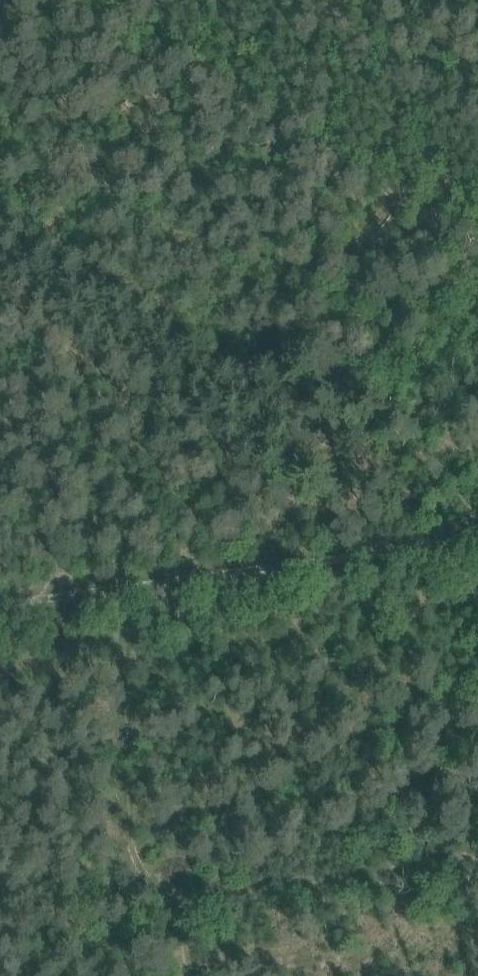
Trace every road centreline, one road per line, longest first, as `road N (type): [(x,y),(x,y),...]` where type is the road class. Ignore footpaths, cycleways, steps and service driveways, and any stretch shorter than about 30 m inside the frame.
road 1 (track): [(189,975),(167,898),(137,875),(121,584)]
road 2 (track): [(477,523),(91,589)]
road 3 (track): [(477,303),(405,422)]

